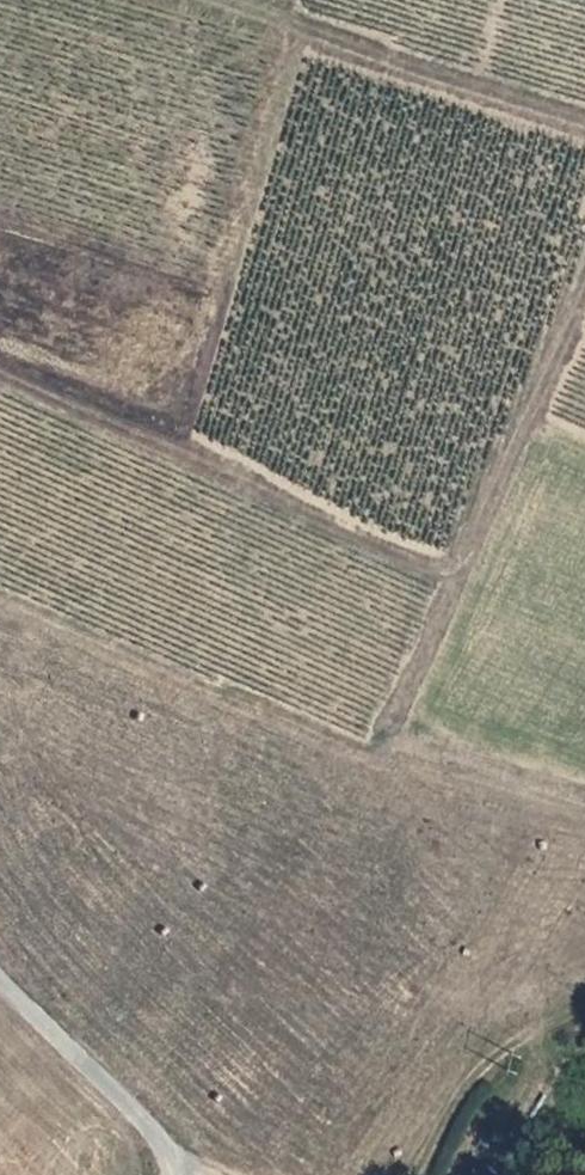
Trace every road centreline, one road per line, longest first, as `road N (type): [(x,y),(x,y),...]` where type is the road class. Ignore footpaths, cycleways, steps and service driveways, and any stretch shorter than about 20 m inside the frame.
road 1 (unclassified): [(0,977),(165,1147),(178,1174)]

